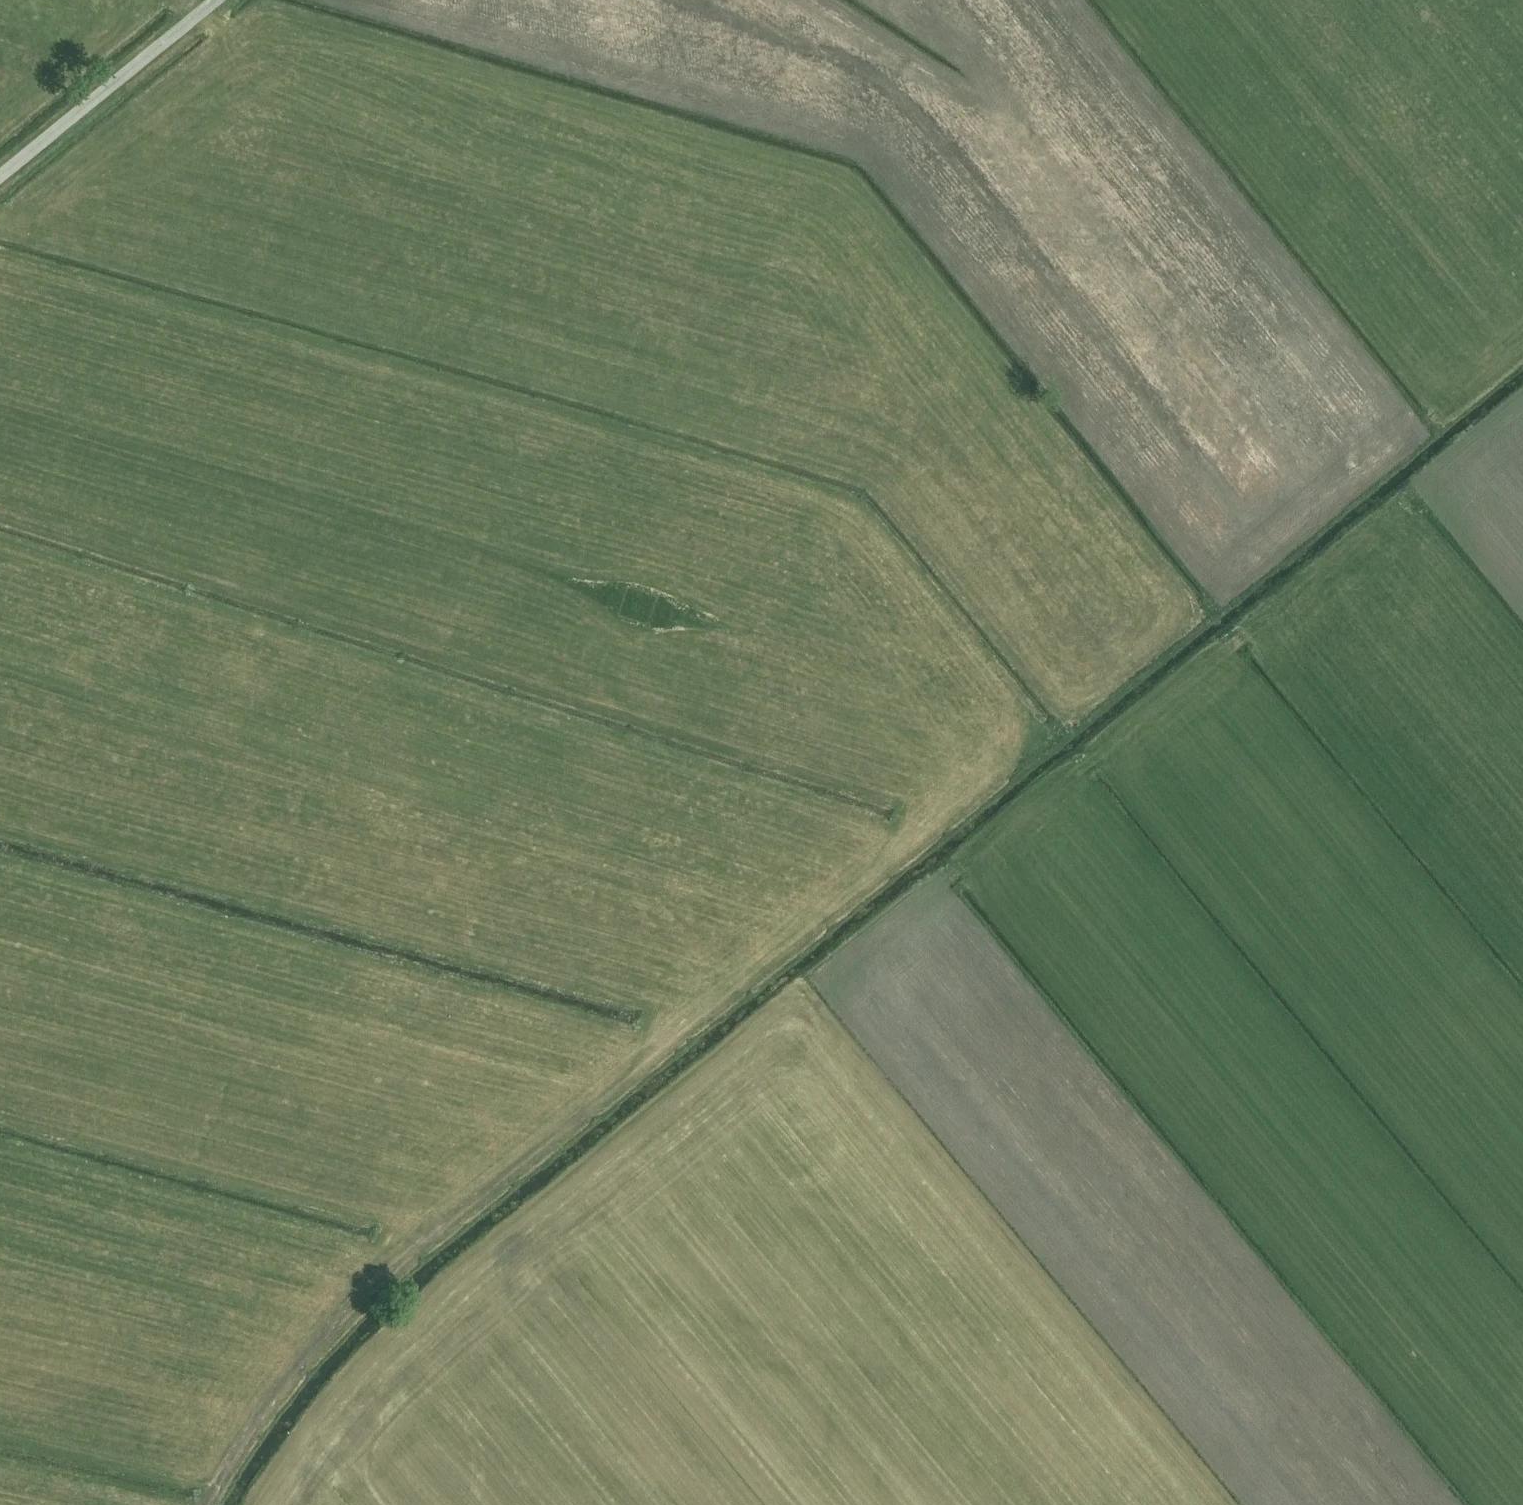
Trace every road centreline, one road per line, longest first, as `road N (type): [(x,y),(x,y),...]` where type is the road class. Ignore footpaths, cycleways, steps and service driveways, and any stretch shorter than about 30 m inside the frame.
road 1 (unclassified): [(0,170),(209,0)]

